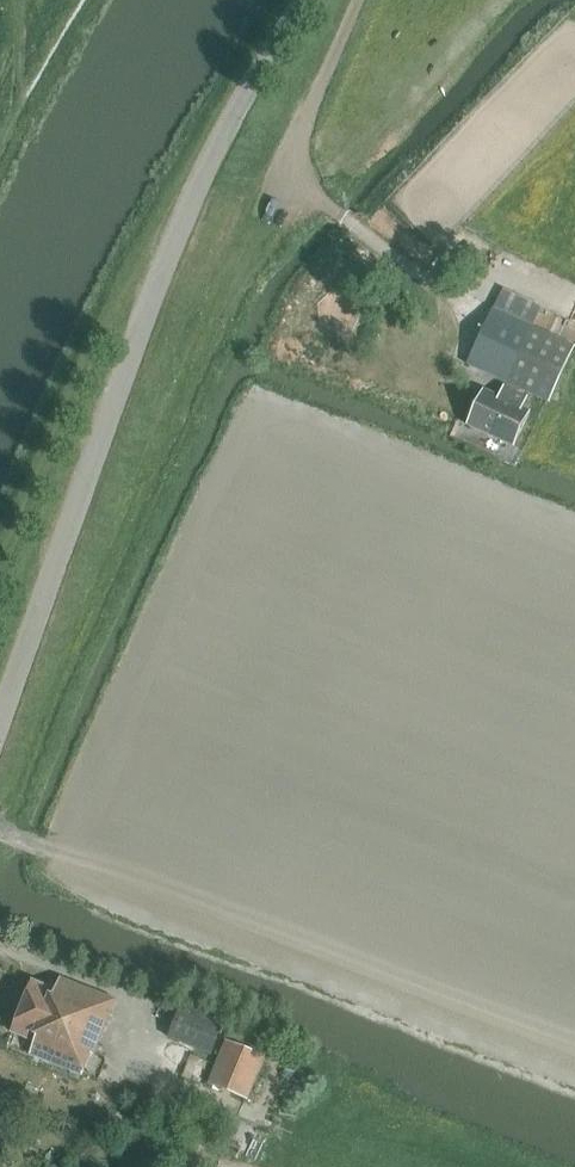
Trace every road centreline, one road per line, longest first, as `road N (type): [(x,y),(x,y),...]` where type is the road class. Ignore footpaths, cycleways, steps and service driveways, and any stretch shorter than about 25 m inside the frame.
road 1 (unclassified): [(0,718),(208,163),(304,0)]

